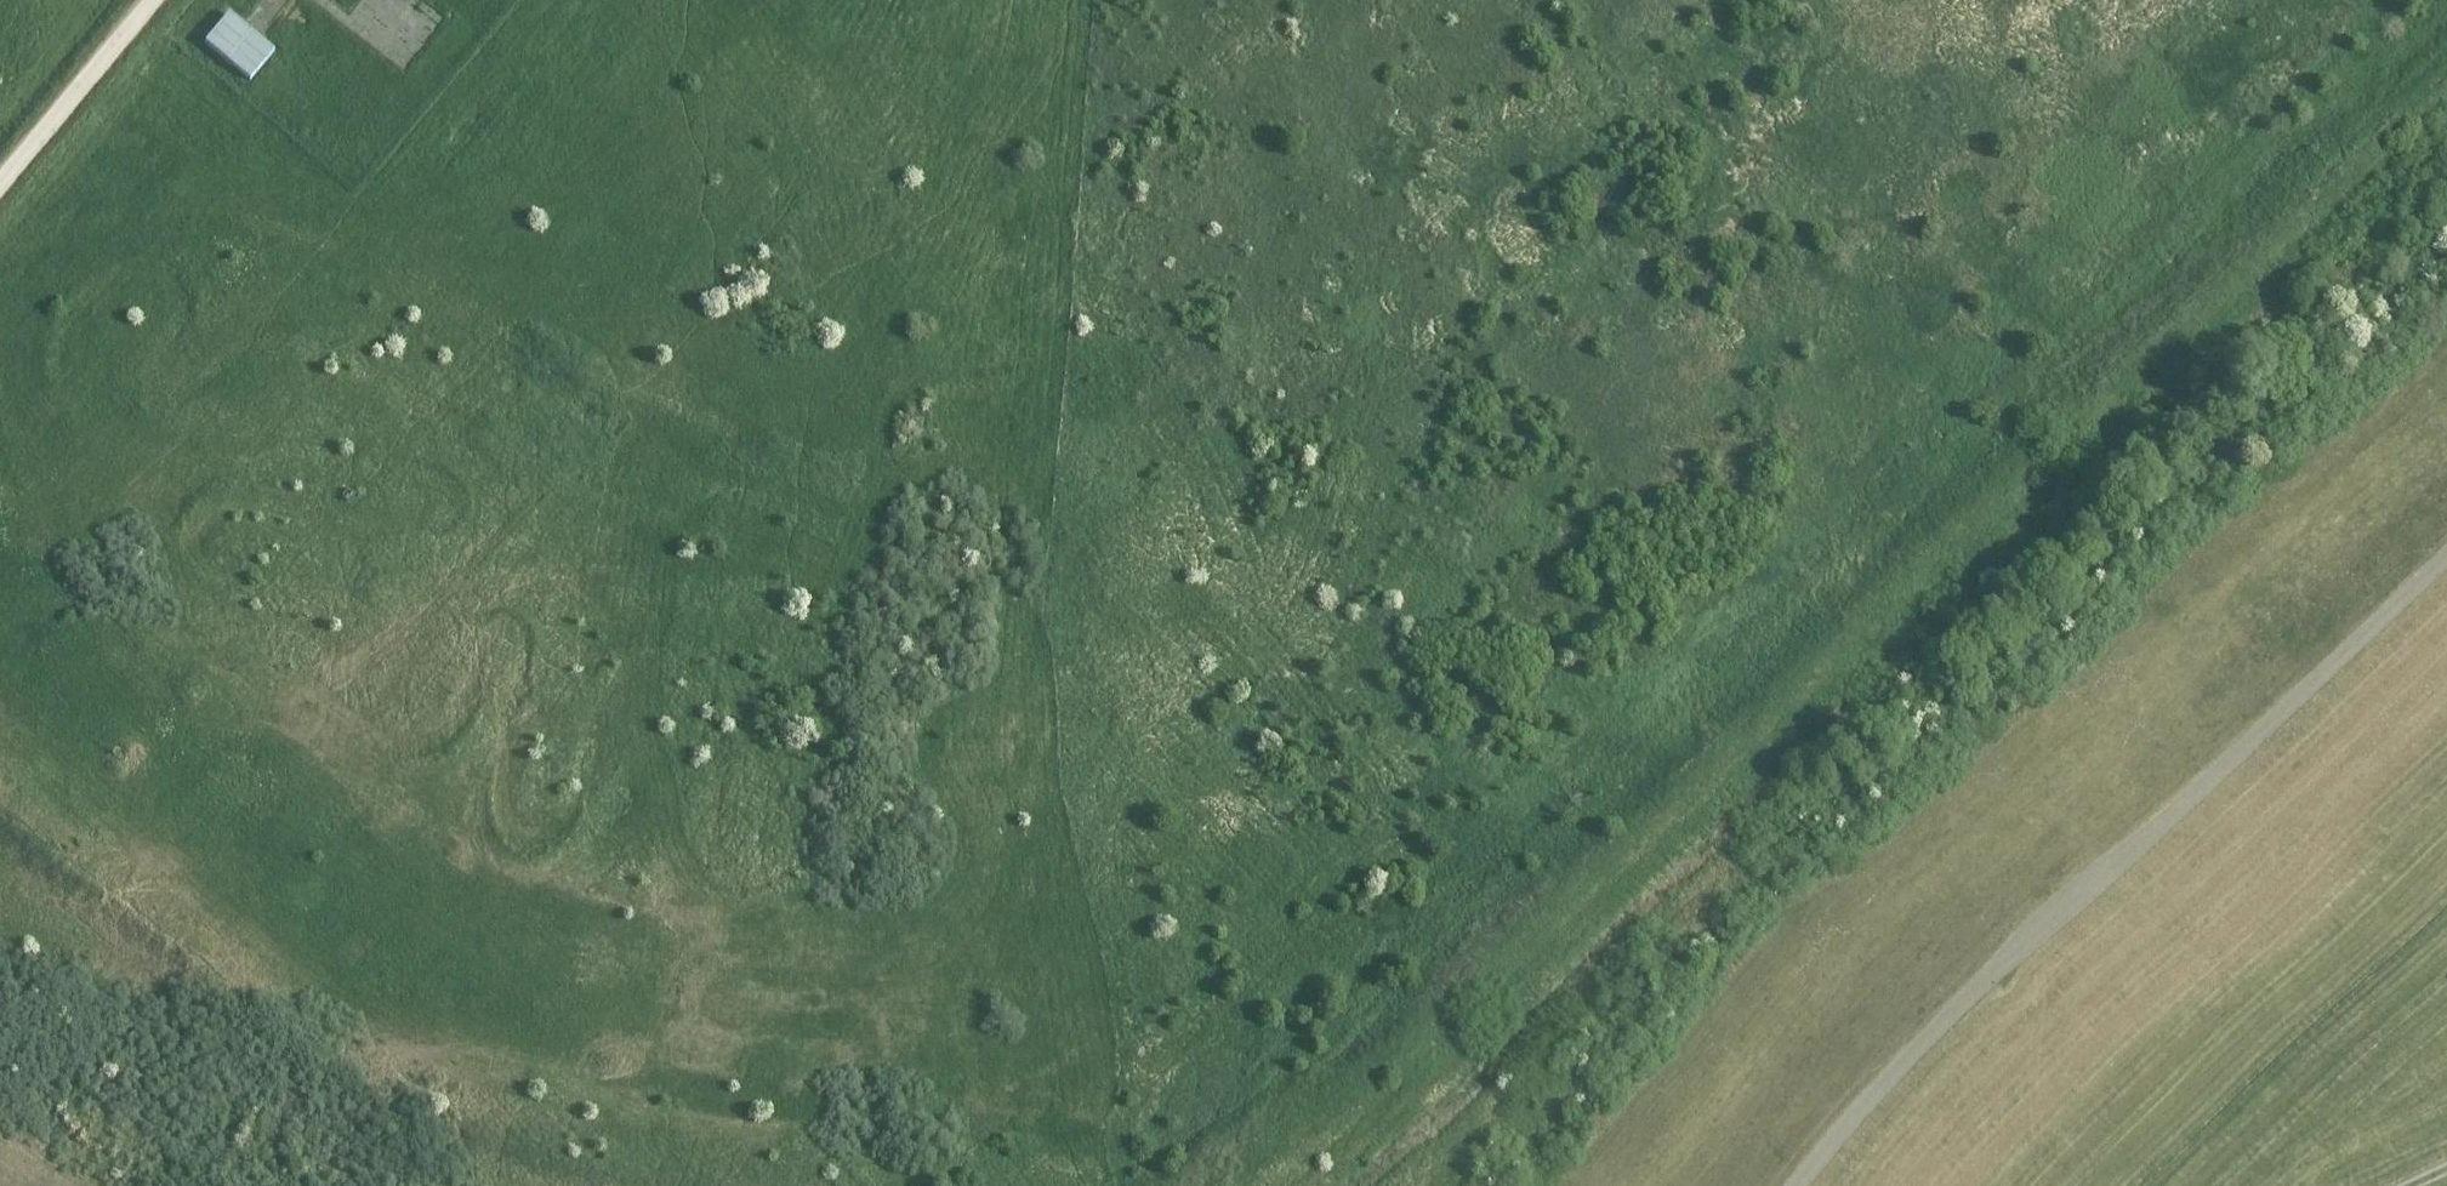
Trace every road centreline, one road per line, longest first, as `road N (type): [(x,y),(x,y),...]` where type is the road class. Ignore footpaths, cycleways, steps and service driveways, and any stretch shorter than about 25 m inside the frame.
road 1 (track): [(164,0),(0,198)]

